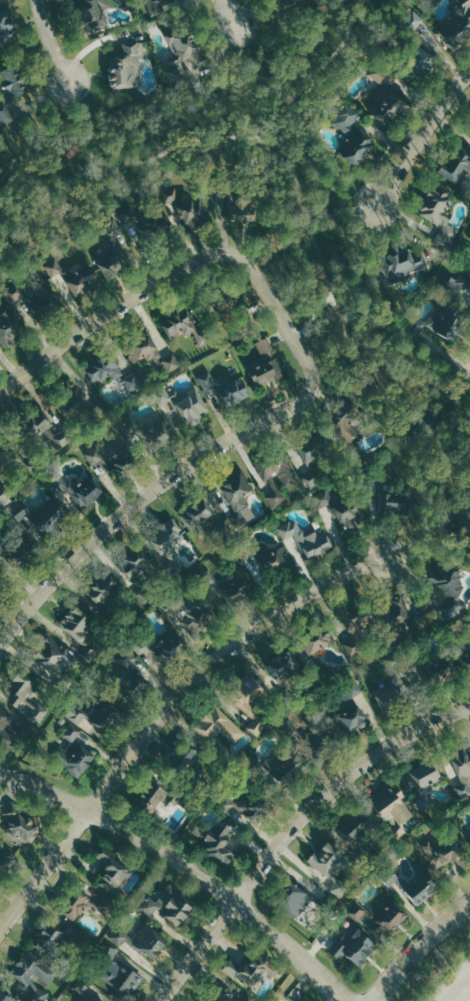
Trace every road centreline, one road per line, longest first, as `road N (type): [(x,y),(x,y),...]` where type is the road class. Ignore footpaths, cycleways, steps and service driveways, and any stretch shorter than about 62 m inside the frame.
road 1 (residential): [(385,555),(302,596),(207,666),(144,734),(0,931)]
road 2 (residential): [(314,386),(248,259),(211,250),(154,280),(0,395)]
road 3 (residential): [(469,703),(338,783),(280,844),(162,1000)]
road 4 (tertiary): [(347,1000),(240,899),(93,806),(0,771)]
road 5 (residential): [(314,386),(125,511),(38,594),(0,647)]
road 6 (residential): [(469,73),(382,202)]
road 7 (residential): [(378,1000),(411,955),(469,908)]

